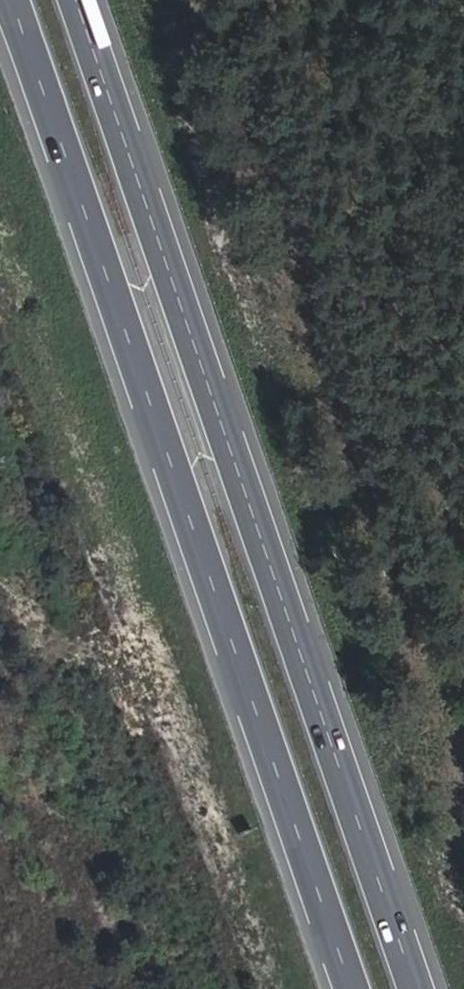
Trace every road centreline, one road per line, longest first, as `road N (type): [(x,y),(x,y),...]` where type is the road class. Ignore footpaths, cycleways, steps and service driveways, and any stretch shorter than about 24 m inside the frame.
road 1 (motorway): [(12,0),(355,988)]
road 2 (motorway): [(420,988),(78,0)]

